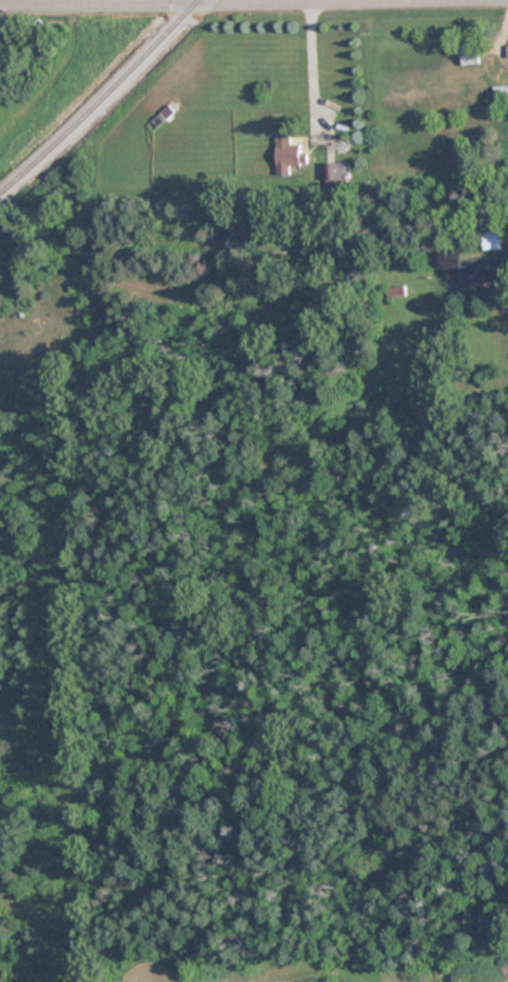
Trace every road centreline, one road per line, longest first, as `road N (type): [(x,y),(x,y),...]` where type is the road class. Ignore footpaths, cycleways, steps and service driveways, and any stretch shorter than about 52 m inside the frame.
road 1 (residential): [(0,5),(390,0)]

